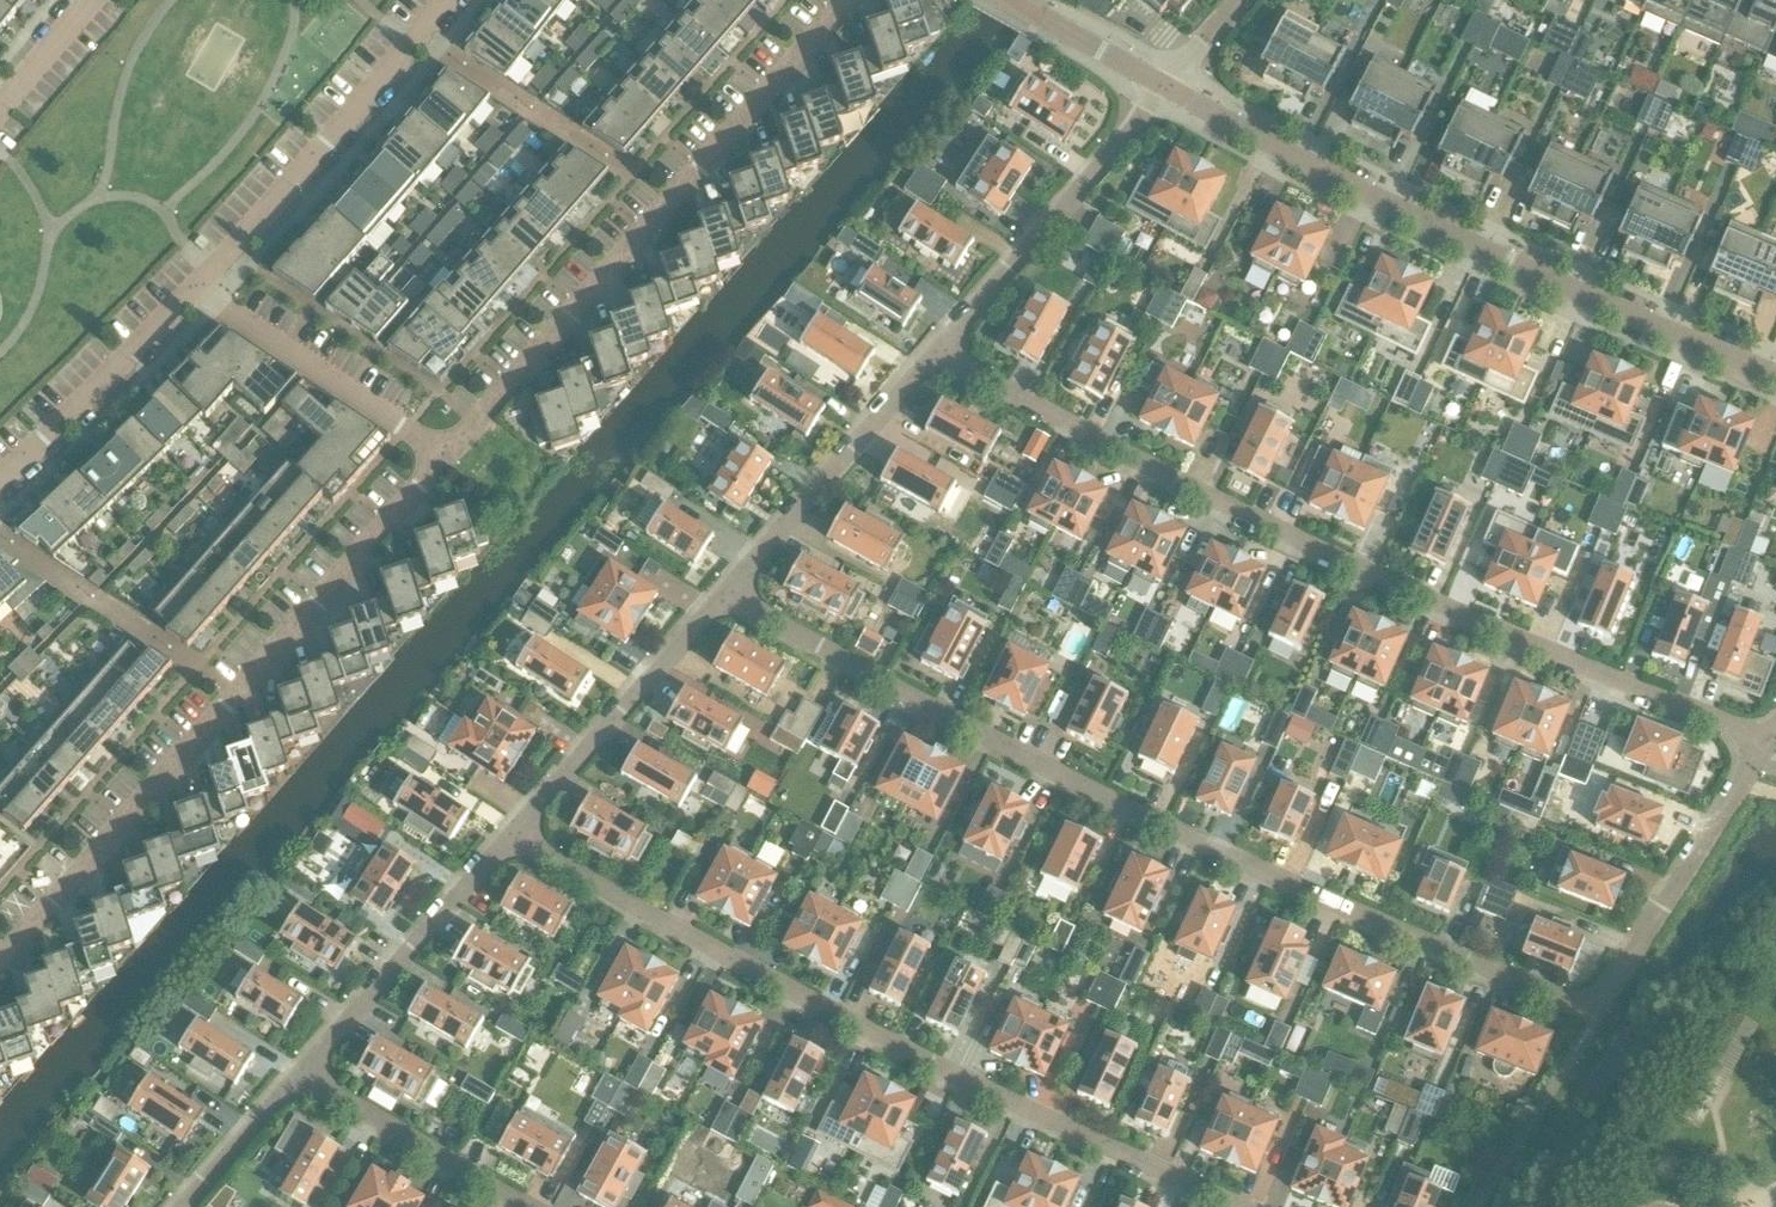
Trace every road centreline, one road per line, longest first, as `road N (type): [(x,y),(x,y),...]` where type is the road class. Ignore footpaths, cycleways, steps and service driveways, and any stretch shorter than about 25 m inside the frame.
road 1 (residential): [(739,584),(927,700),(1195,830),(1608,1010),(1771,743)]
road 2 (residential): [(1771,743),(1392,589),(938,354)]
road 3 (residential): [(1249,1206),(867,1030),(515,833)]
road 4 (residential): [(1775,376),(1337,180),(1165,90)]
road 5 (residential): [(0,965),(233,702)]
road 6 (residential): [(938,354),(1165,90)]
road 7 (residential): [(515,833),(739,584)]
road 8 (residential): [(202,288),(419,35)]
road 9 (residential): [(451,455),(669,207)]
road 10 (residential): [(233,702),(451,455)]
road 11 (residential): [(296,1074),(515,833)]
road 12 (residential): [(739,584),(938,354)]
road 13 (residential): [(419,35),(669,207)]
road 14 (residential): [(451,455),(202,288)]
road 15 (residential): [(0,536),(233,702)]
road 16 (residential): [(0,479),(202,288)]
road 17 (residential): [(669,207),(850,0)]
road 18 (residential): [(296,1074),(534,1206)]
road 19 (residential): [(1165,90),(1007,0)]
road 20 (residential): [(184,1206),(296,1074)]
road 21 (residential): [(95,0),(0,110)]
road 22 (residential): [(1245,0),(1165,90)]

